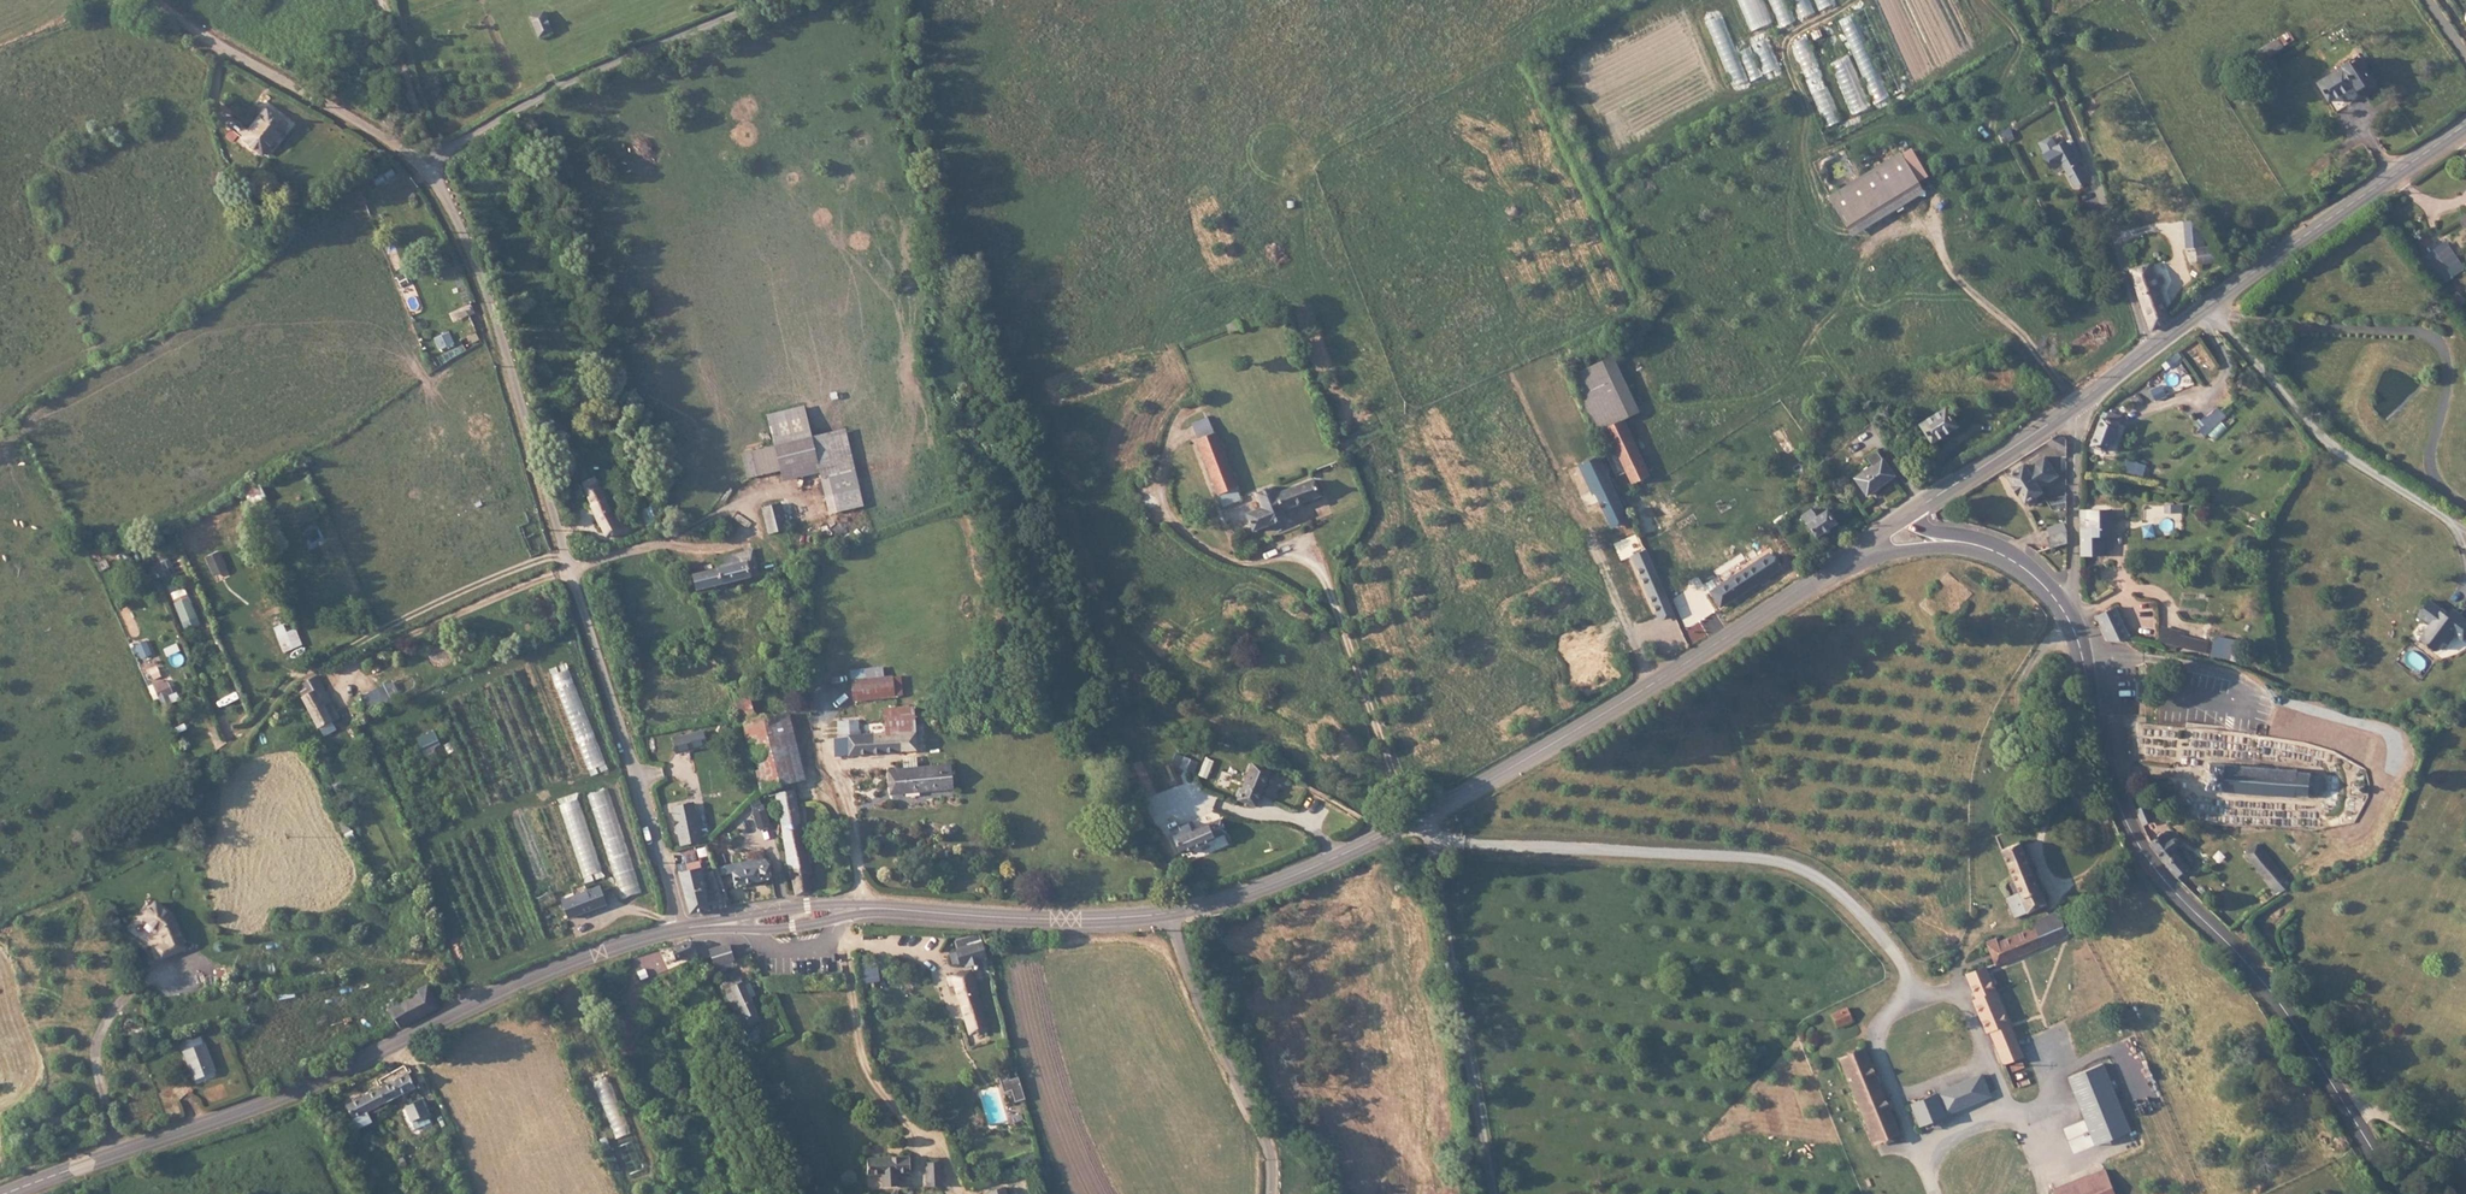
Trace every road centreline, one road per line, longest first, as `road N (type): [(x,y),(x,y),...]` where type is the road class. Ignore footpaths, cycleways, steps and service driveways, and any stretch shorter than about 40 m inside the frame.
road 1 (unclassified): [(679,931),(487,287),(427,168),(207,38),(162,0)]
road 2 (secondary): [(8,1193),(321,1080),(535,976),(679,931)]
road 3 (secondary): [(2398,1193),(2281,1005),(2131,831),(2080,648),(2049,591)]
road 4 (secondary): [(1427,814),(1857,550)]
road 5 (secondary): [(2076,405),(2465,124)]
road 6 (unclassified): [(1492,1193),(1427,814)]
road 7 (secondary): [(842,912),(1173,913)]
road 8 (unclassified): [(1270,1193),(1258,1119),(1208,1021),(1173,913)]
road 9 (secondary): [(1173,913),(1272,884),(1427,814)]
road 10 (secondary): [(1908,514),(2076,405)]
road 11 (residential): [(2049,591),(2069,579),(2076,405)]
road 12 (track): [(2018,0),(2078,133)]

